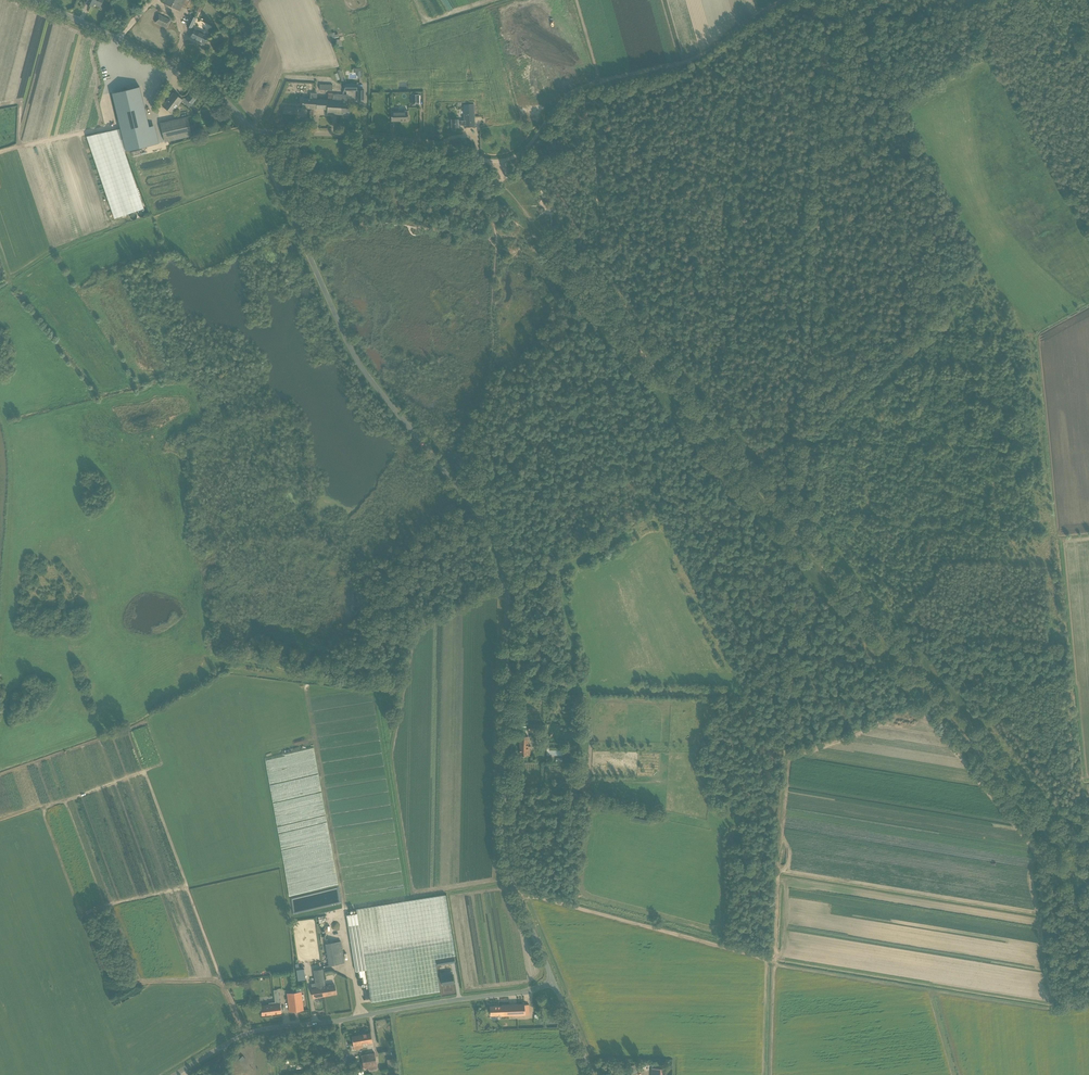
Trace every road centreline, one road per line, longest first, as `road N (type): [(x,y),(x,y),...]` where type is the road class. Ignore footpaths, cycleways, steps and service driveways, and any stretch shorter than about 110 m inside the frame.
road 1 (unclassified): [(554,983),(506,863),(500,555),(466,498),(352,353),(252,130)]
road 2 (unclassified): [(252,130),(420,141),(504,159),(529,145),(570,91),(610,81)]
road 3 (unclassified): [(177,1074),(261,1029),(554,983)]
road 4 (unclassified): [(252,130),(205,83),(33,0)]
road 5 (track): [(790,0),(683,62),(610,81)]

